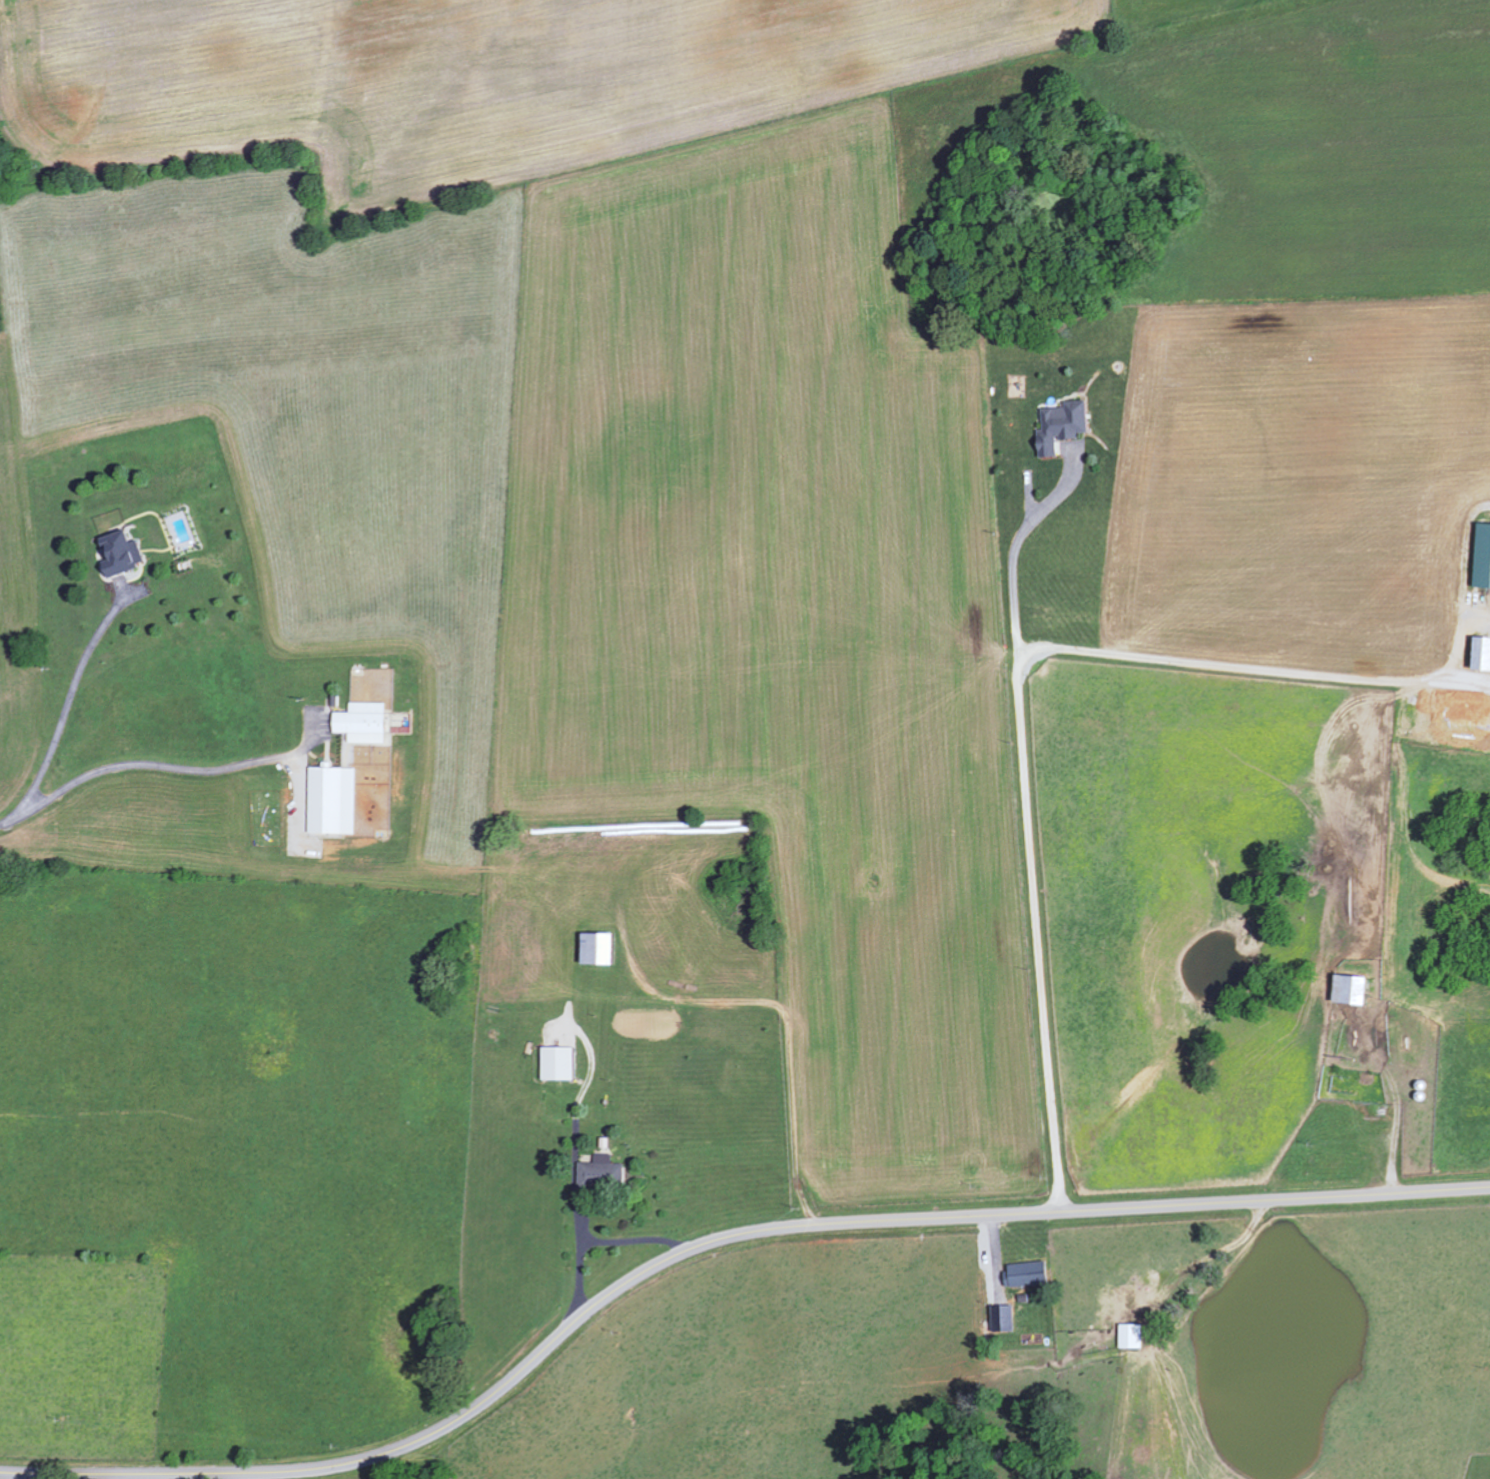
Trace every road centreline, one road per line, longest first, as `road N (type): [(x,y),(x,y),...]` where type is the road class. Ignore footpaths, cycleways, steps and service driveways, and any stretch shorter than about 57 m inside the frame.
road 1 (secondary): [(0,1471),(327,1468),(451,1424),(636,1279),(746,1235),(1489,1187)]

